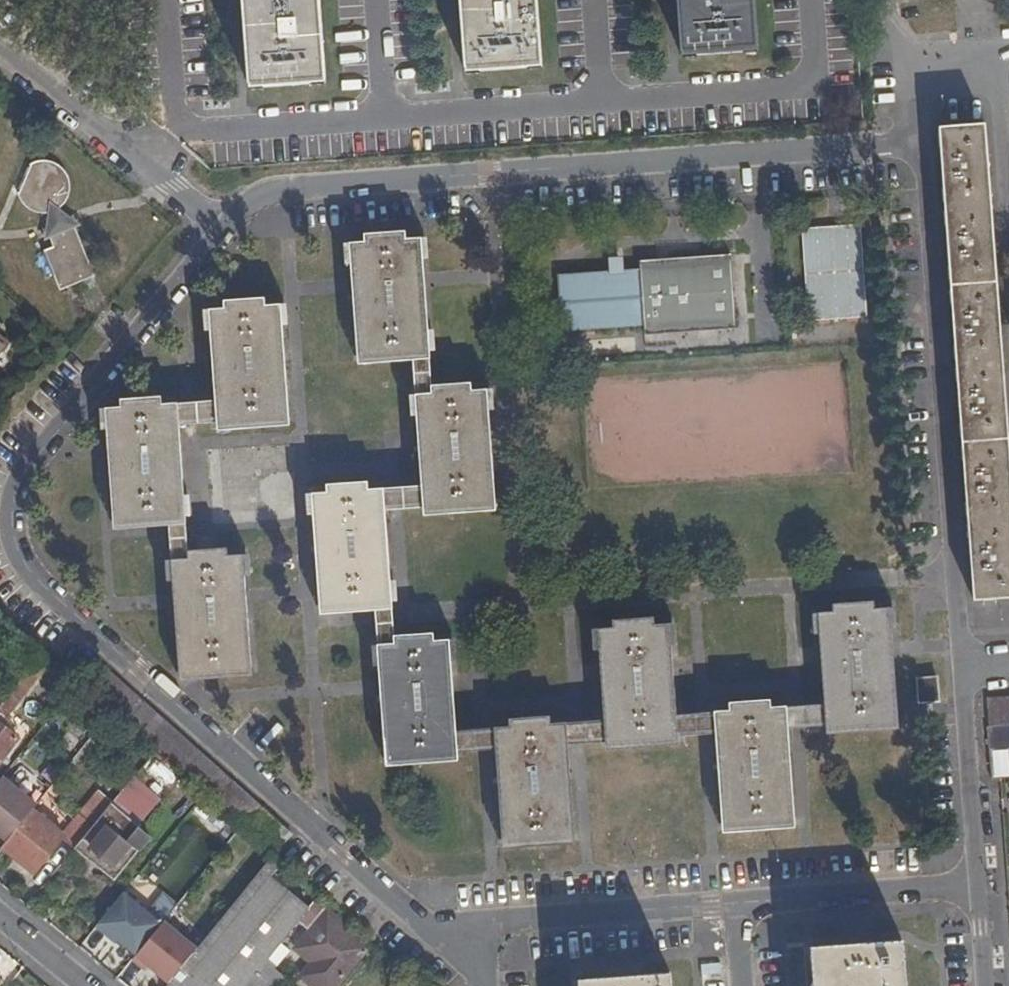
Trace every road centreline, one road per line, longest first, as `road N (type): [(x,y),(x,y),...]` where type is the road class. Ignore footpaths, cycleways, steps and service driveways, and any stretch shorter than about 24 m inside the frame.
road 1 (residential): [(482,949),(445,940),(324,841),(40,592),(10,540),(7,504),(23,455),(226,224)]
road 2 (residential): [(153,172),(193,133),(811,88),(804,0)]
road 3 (residential): [(913,141),(286,185),(226,224)]
road 4 (residential): [(927,193),(978,887)]
road 5 (residential): [(482,949),(503,922),(738,905)]
road 6 (residential): [(738,905),(978,887)]
road 7 (residential): [(997,51),(1008,251)]
road 8 (residential): [(0,48),(153,172)]

